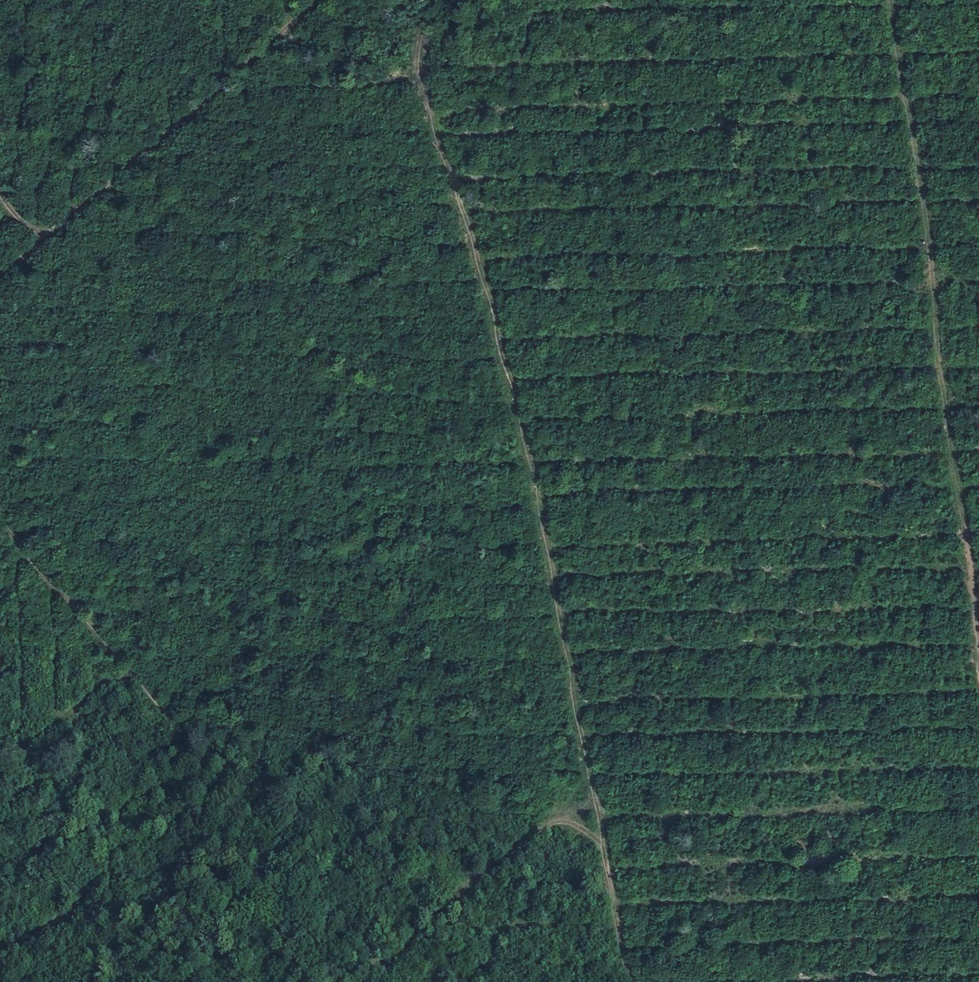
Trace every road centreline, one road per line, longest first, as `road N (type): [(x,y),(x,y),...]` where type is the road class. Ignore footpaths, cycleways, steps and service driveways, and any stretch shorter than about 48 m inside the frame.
road 1 (track): [(288,862),(364,955),(380,965),(399,961),(545,834)]
road 2 (track): [(607,847),(635,981)]

